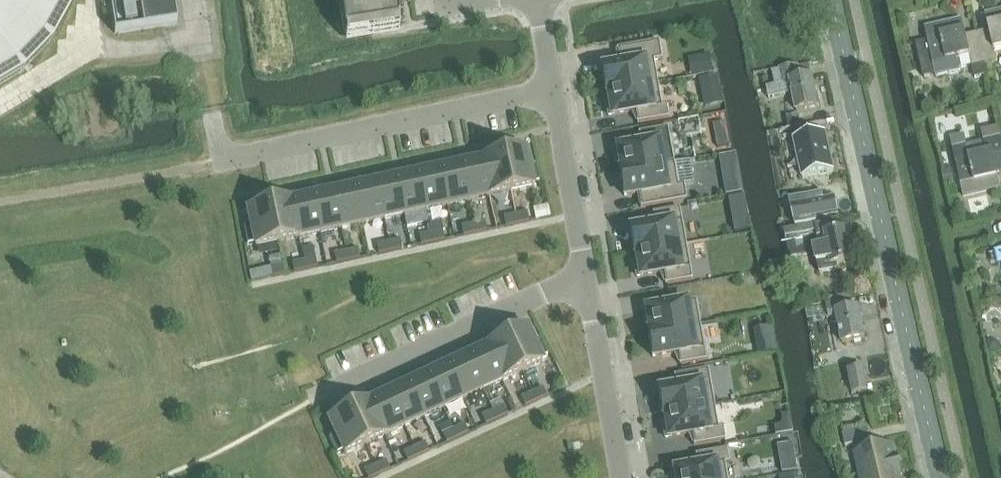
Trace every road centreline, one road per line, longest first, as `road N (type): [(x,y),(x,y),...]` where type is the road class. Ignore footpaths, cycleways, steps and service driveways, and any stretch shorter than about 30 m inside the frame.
road 1 (tertiary): [(941,477),(832,0)]
road 2 (residential): [(552,93),(213,163)]
road 3 (residential): [(587,275),(310,401)]
road 4 (track): [(195,0),(201,39),(91,50),(0,104)]
road 5 (residential): [(587,275),(621,477)]
road 6 (residential): [(552,93),(587,275)]

